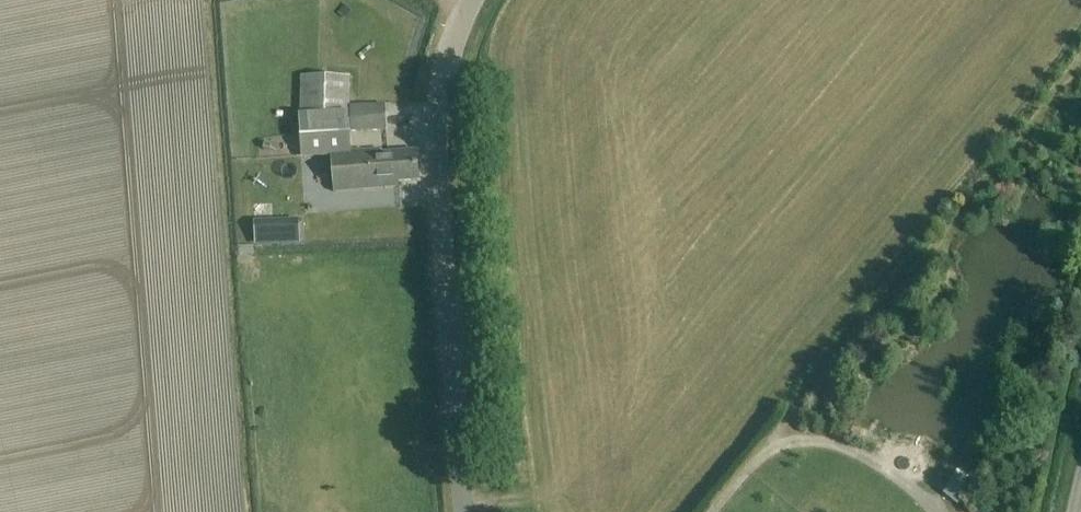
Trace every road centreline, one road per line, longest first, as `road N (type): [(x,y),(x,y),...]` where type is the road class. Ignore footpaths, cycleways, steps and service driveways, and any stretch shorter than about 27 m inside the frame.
road 1 (unclassified): [(466,511),(440,192),(446,70),(472,0)]

